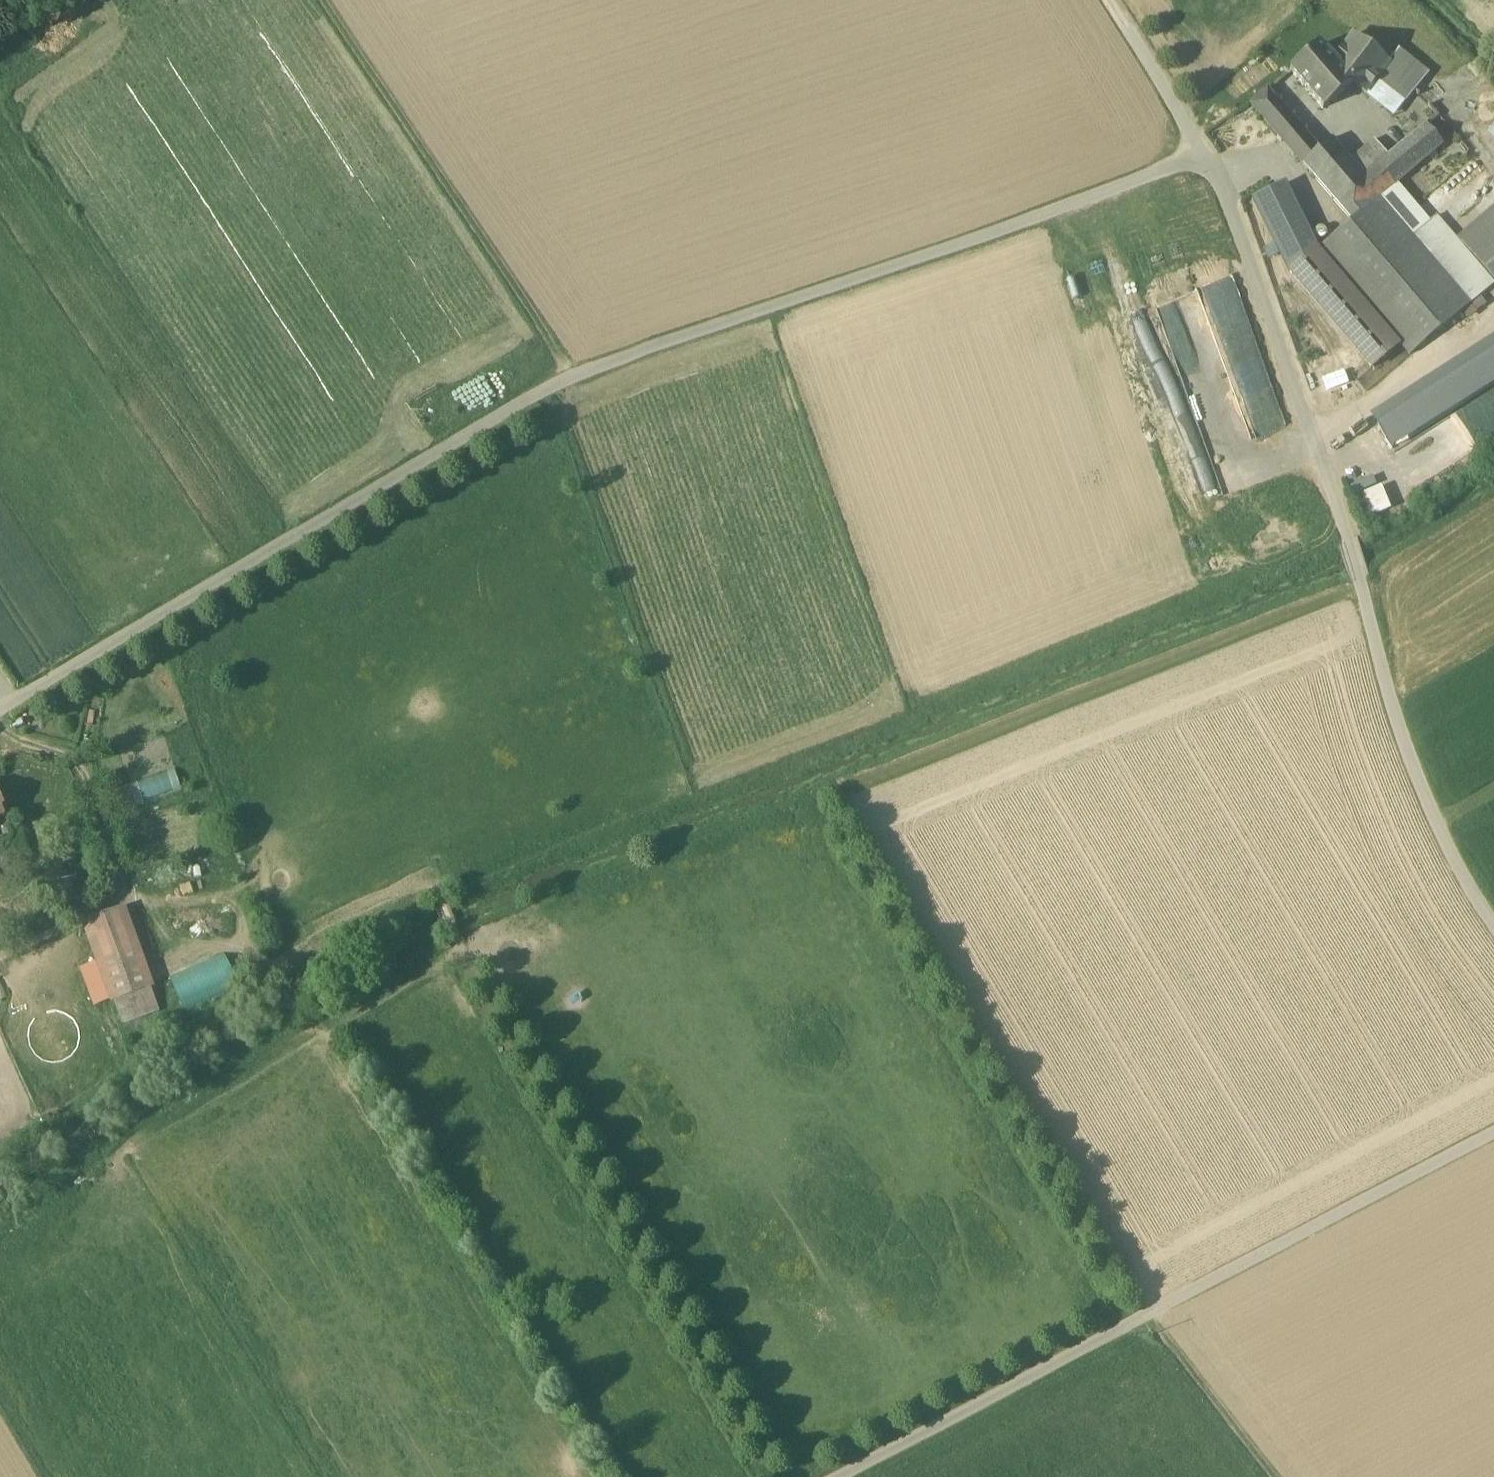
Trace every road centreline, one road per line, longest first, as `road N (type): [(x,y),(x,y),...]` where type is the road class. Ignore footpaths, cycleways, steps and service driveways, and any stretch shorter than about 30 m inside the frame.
road 1 (track): [(873,1476),(1493,1148)]
road 2 (track): [(579,390),(322,0)]
road 3 (track): [(1275,1476),(1157,1324)]
road 4 (track): [(1110,0),(1208,164)]
road 5 (residential): [(0,714),(155,621)]

